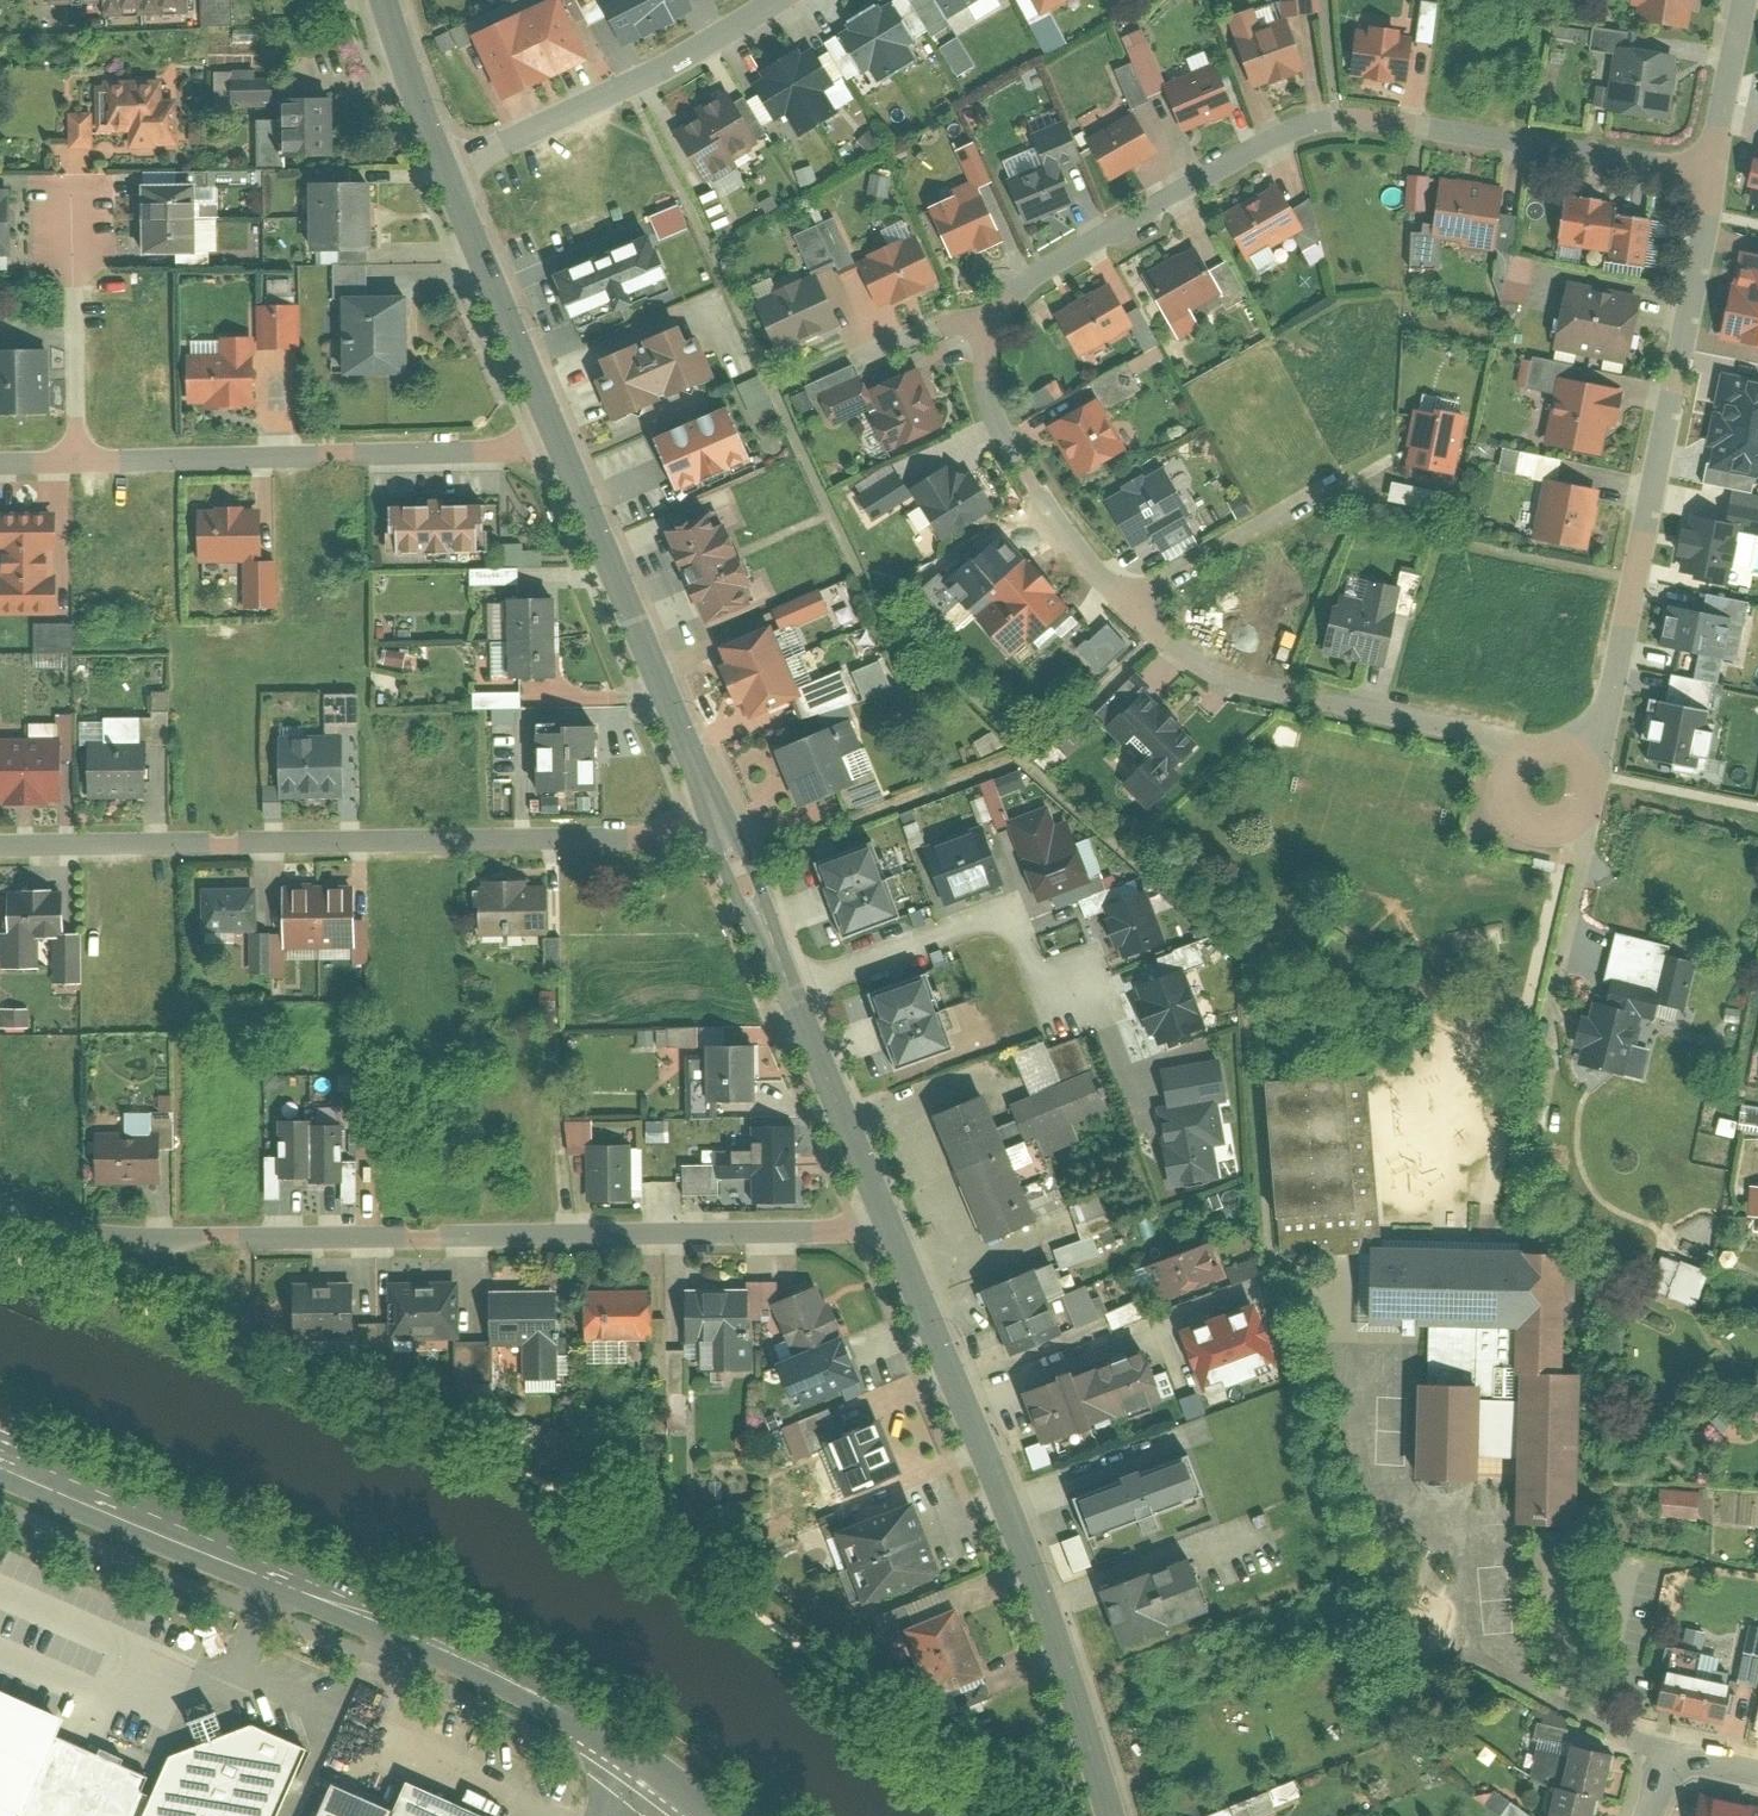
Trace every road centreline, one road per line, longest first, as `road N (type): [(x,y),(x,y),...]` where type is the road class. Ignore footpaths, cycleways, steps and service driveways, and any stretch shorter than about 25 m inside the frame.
road 1 (residential): [(1714,178),(1323,122),(1273,136),(977,316),(998,415),(1027,477),(1068,550),(1155,634),(1270,692),(1554,751)]
road 2 (residential): [(0,1210),(43,1232),(876,1222)]
road 3 (residential): [(703,808),(607,837),(0,840)]
road 4 (residential): [(0,1451),(495,1667),(615,1743)]
road 5 (secondary): [(1110,1815),(1042,1602),(876,1222)]
road 6 (residential): [(1714,178),(1611,715),(1576,760)]
road 7 (residential): [(562,446),(76,464)]
road 8 (secondary): [(703,808),(562,446)]
road 9 (residential): [(1081,999),(1048,1009),(1017,912),(783,996)]
road 10 (residential): [(451,178),(786,0)]
road 11 (secondary): [(562,446),(451,178)]
road 12 (residential): [(76,464),(71,213)]
road 13 (secondary): [(876,1222),(783,996)]
road 14 (residential): [(1576,760),(1590,784),(1587,811),(1567,830),(1526,828),(1509,806),(1510,778),(1527,757),(1554,751)]
road 15 (secondary): [(783,996),(703,808)]
road 16 (secondary): [(451,178),(384,0)]
road 17 (residential): [(1749,0),(1714,178)]
road 18 (residential): [(1647,1815),(1678,1756),(1757,1773)]

